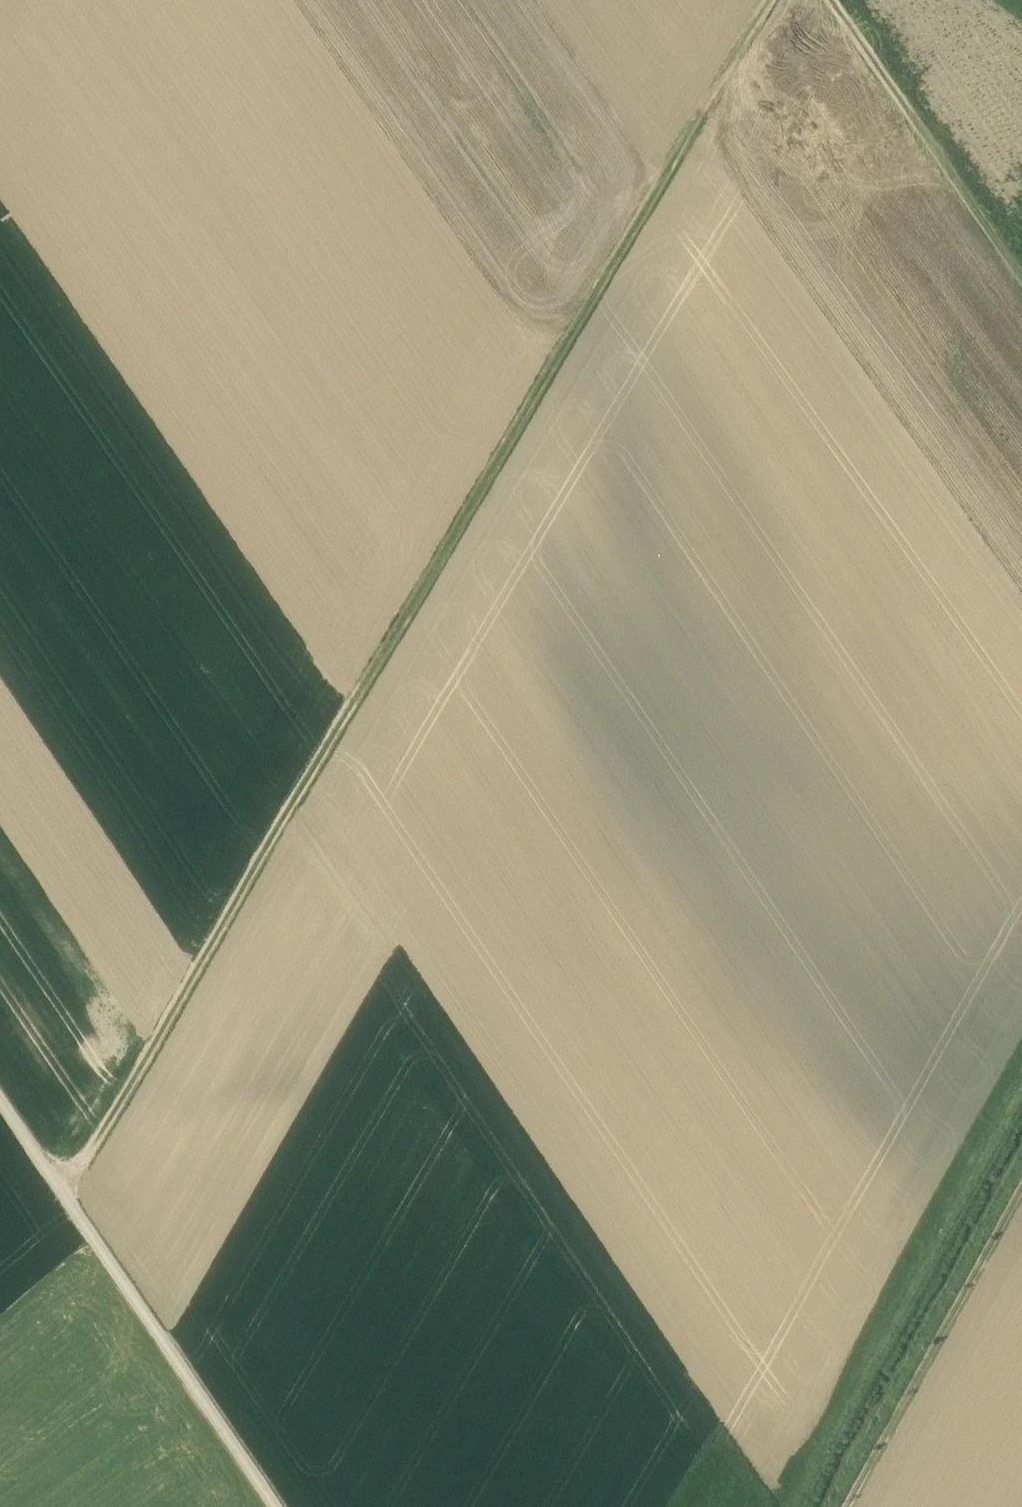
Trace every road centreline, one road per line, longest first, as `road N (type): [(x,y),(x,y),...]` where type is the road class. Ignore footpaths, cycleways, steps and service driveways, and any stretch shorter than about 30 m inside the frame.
road 1 (track): [(772,0),(69,1201)]
road 2 (track): [(276,1506),(0,1099)]
road 3 (track): [(852,1506),(1021,1196)]
road 4 (track): [(1021,279),(828,0)]

